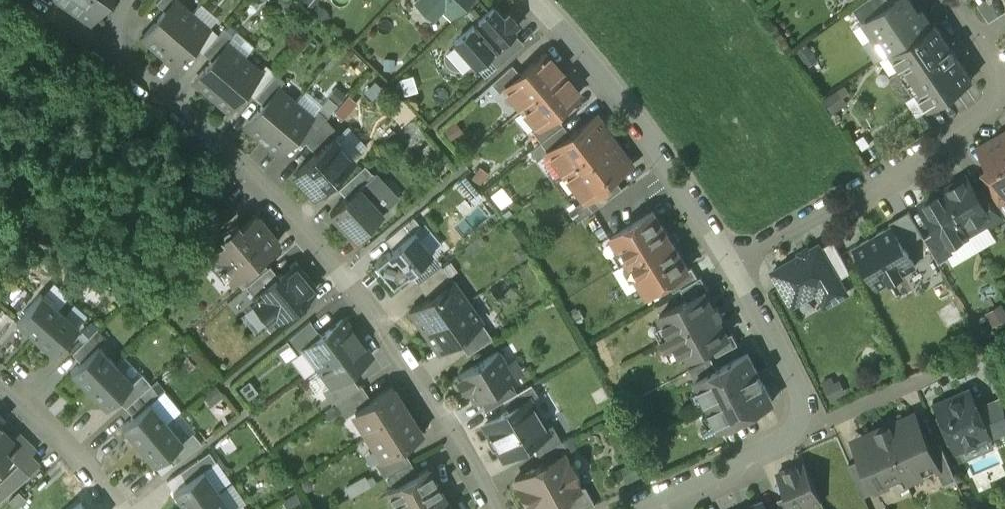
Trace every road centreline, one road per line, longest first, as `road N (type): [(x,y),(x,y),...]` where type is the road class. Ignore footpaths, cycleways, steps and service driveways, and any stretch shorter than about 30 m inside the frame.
road 1 (residential): [(132,0),(100,49),(287,208),(426,389),(495,508)]
road 2 (residential): [(536,0),(691,197),(729,260)]
road 3 (residential): [(1004,99),(729,260)]
road 4 (residential): [(813,423),(620,508)]
road 5 (residential): [(729,260),(813,423)]
road 6 (residential): [(980,355),(813,423)]
road 7 (residential): [(0,386),(72,449),(119,508)]

